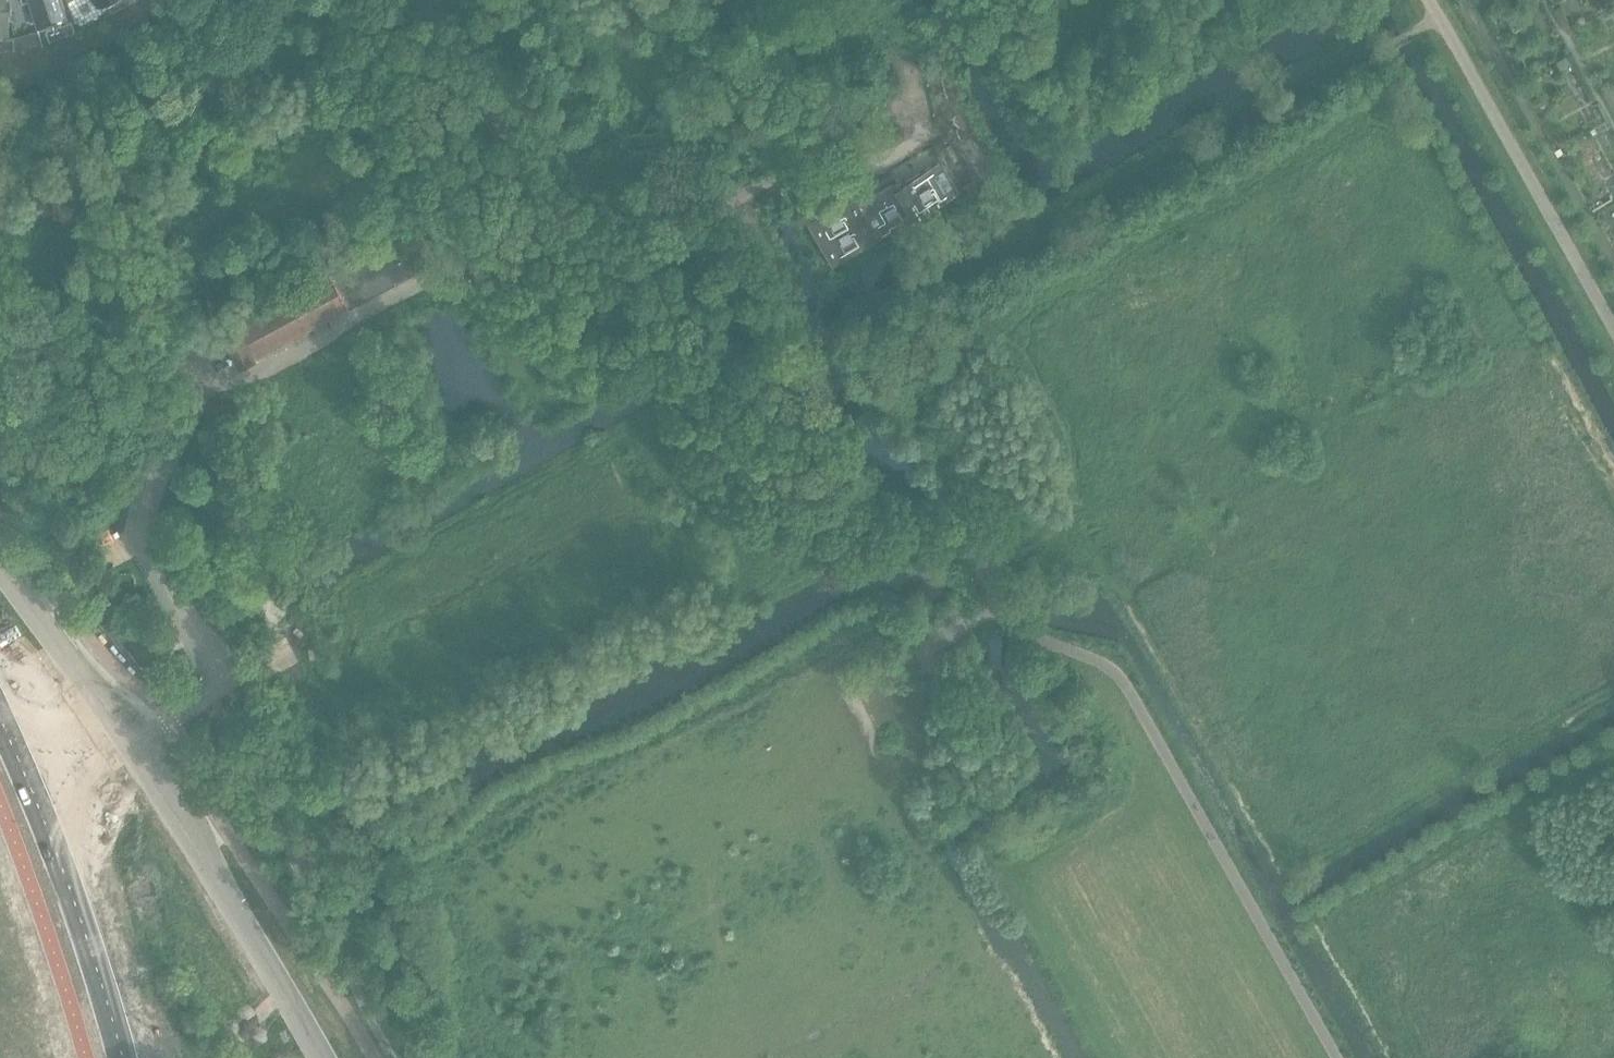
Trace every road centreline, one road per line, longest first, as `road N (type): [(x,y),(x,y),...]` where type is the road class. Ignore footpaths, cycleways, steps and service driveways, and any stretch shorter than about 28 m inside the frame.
road 1 (secondary): [(324,1057),(138,751),(0,563)]
road 2 (secondary): [(0,719),(66,877),(124,1057)]

